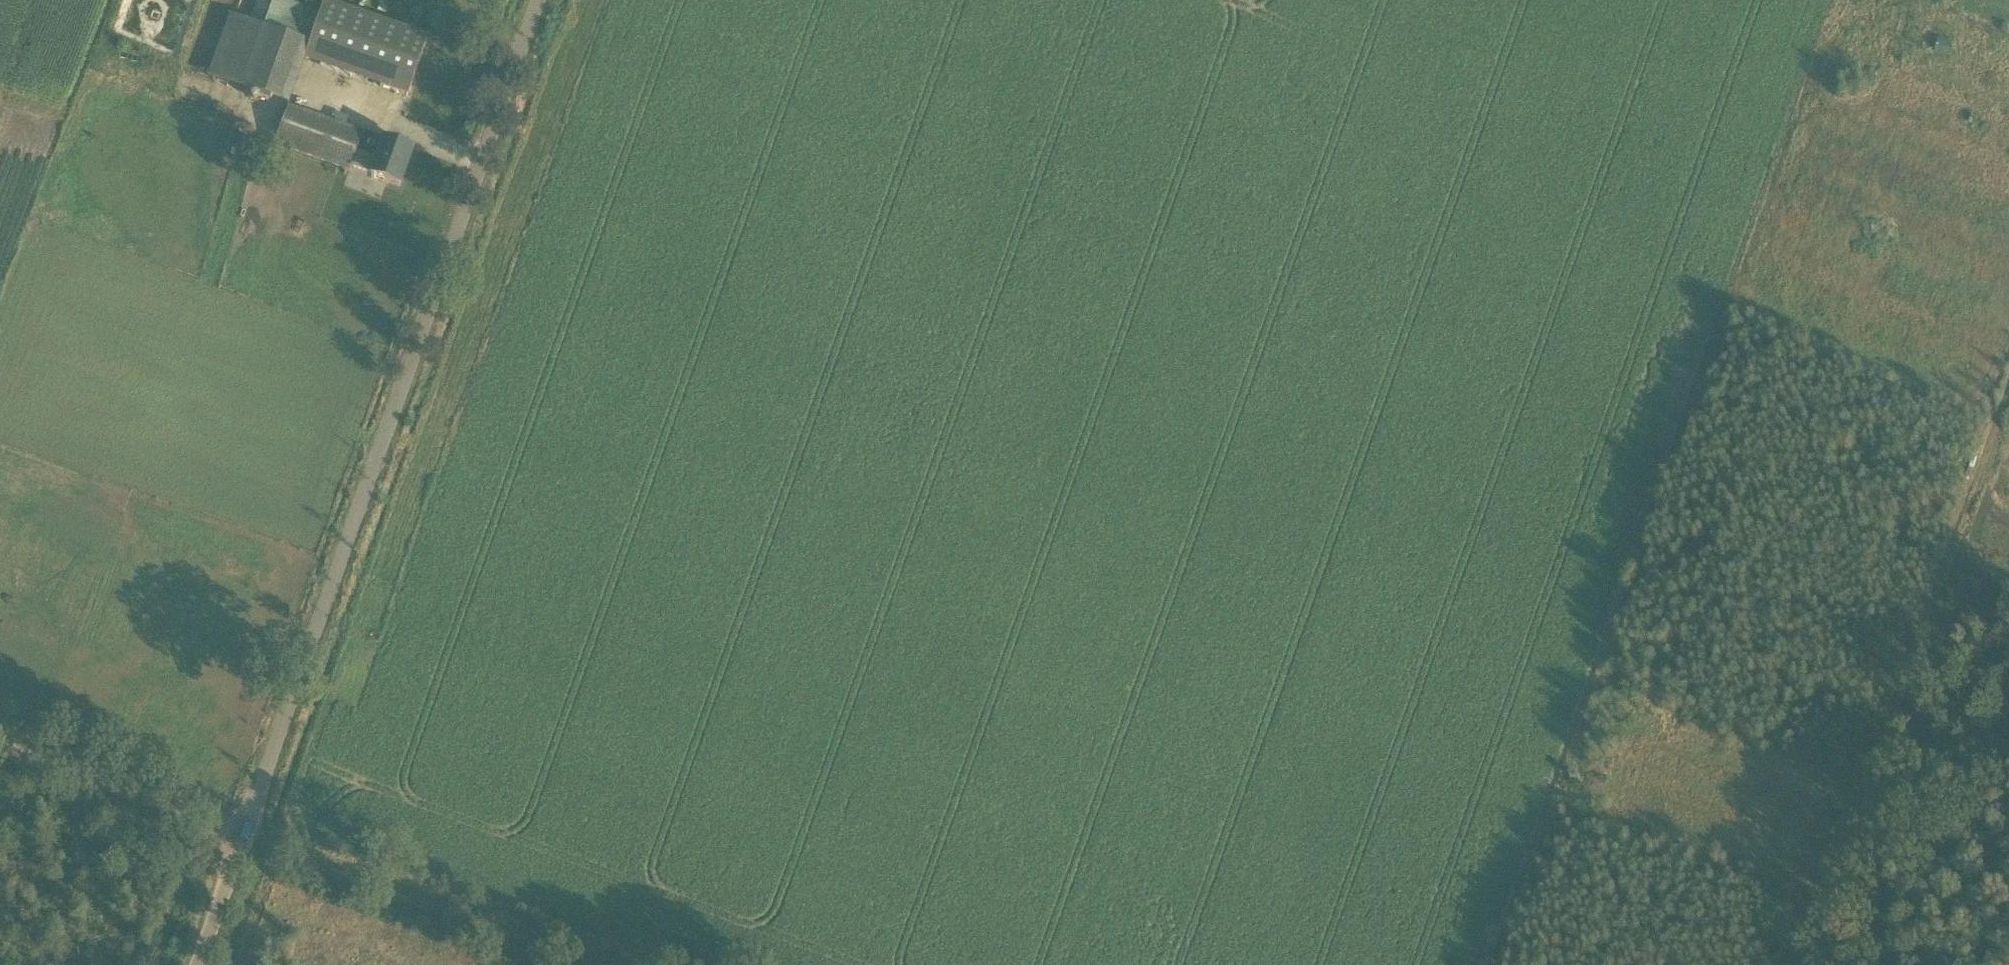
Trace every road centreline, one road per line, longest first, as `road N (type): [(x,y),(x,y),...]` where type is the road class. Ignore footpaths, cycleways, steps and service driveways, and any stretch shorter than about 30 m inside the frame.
road 1 (unclassified): [(192,964),(537,0)]
road 2 (track): [(0,739),(624,964)]

